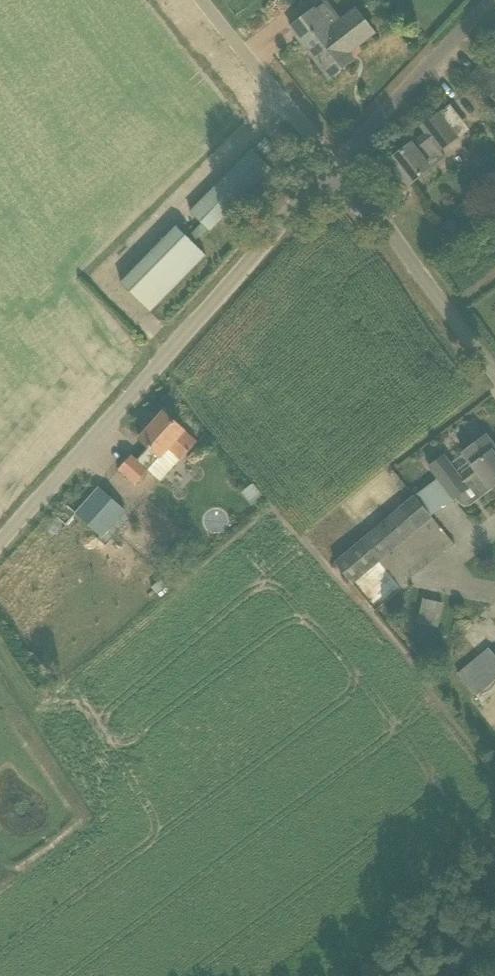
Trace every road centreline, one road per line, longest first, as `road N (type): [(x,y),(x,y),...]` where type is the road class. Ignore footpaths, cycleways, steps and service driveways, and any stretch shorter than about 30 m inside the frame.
road 1 (unclassified): [(0,544),(335,164)]
road 2 (unclassified): [(494,368),(335,164)]
road 3 (unclassified): [(335,164),(492,0)]
road 4 (unclassified): [(335,164),(205,0)]

